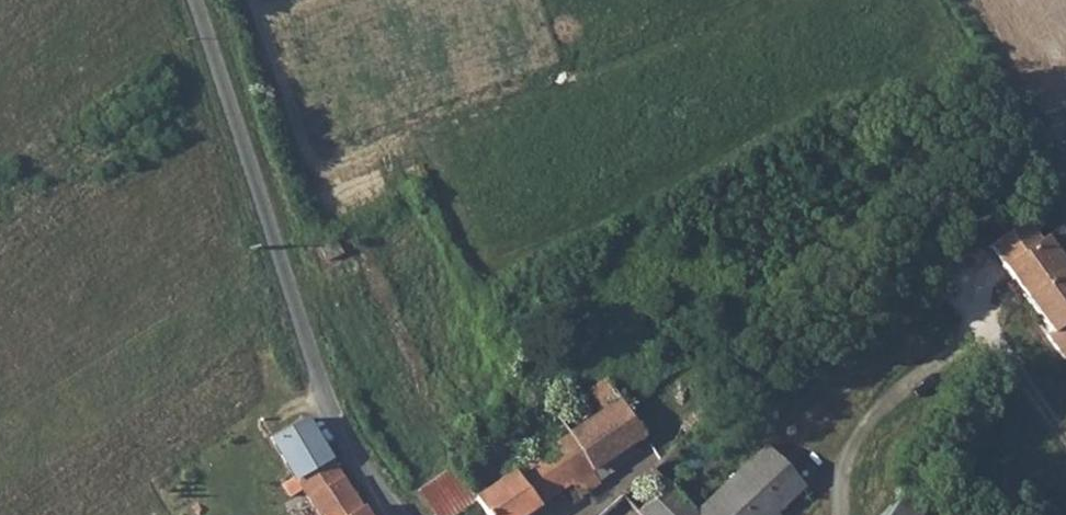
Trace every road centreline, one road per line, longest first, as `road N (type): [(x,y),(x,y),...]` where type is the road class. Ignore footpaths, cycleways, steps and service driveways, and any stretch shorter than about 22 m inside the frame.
road 1 (unclassified): [(400,514),(339,431),(194,0)]

